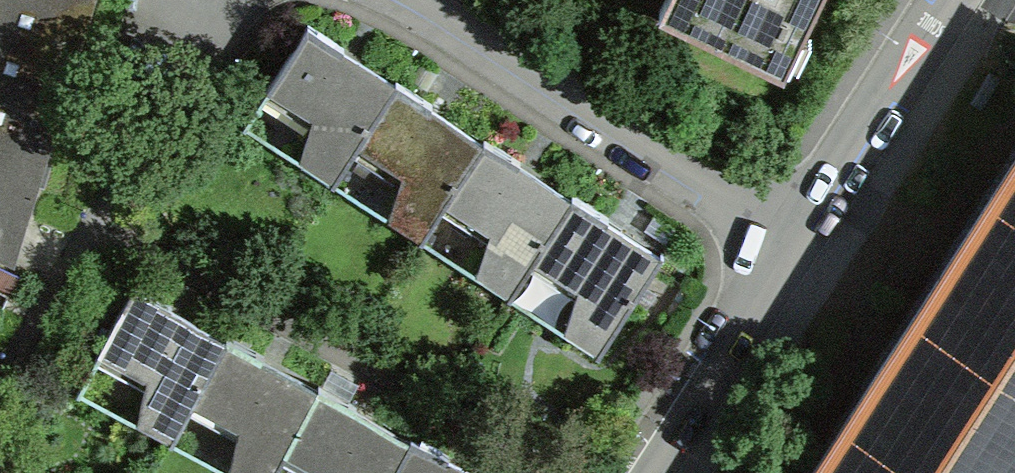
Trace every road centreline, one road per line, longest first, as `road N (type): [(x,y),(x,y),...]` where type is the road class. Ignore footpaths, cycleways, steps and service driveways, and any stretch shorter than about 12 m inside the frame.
road 1 (residential): [(792,238),(429,0)]
road 2 (residential): [(947,0),(792,238)]
road 3 (residential): [(792,238),(639,472)]

